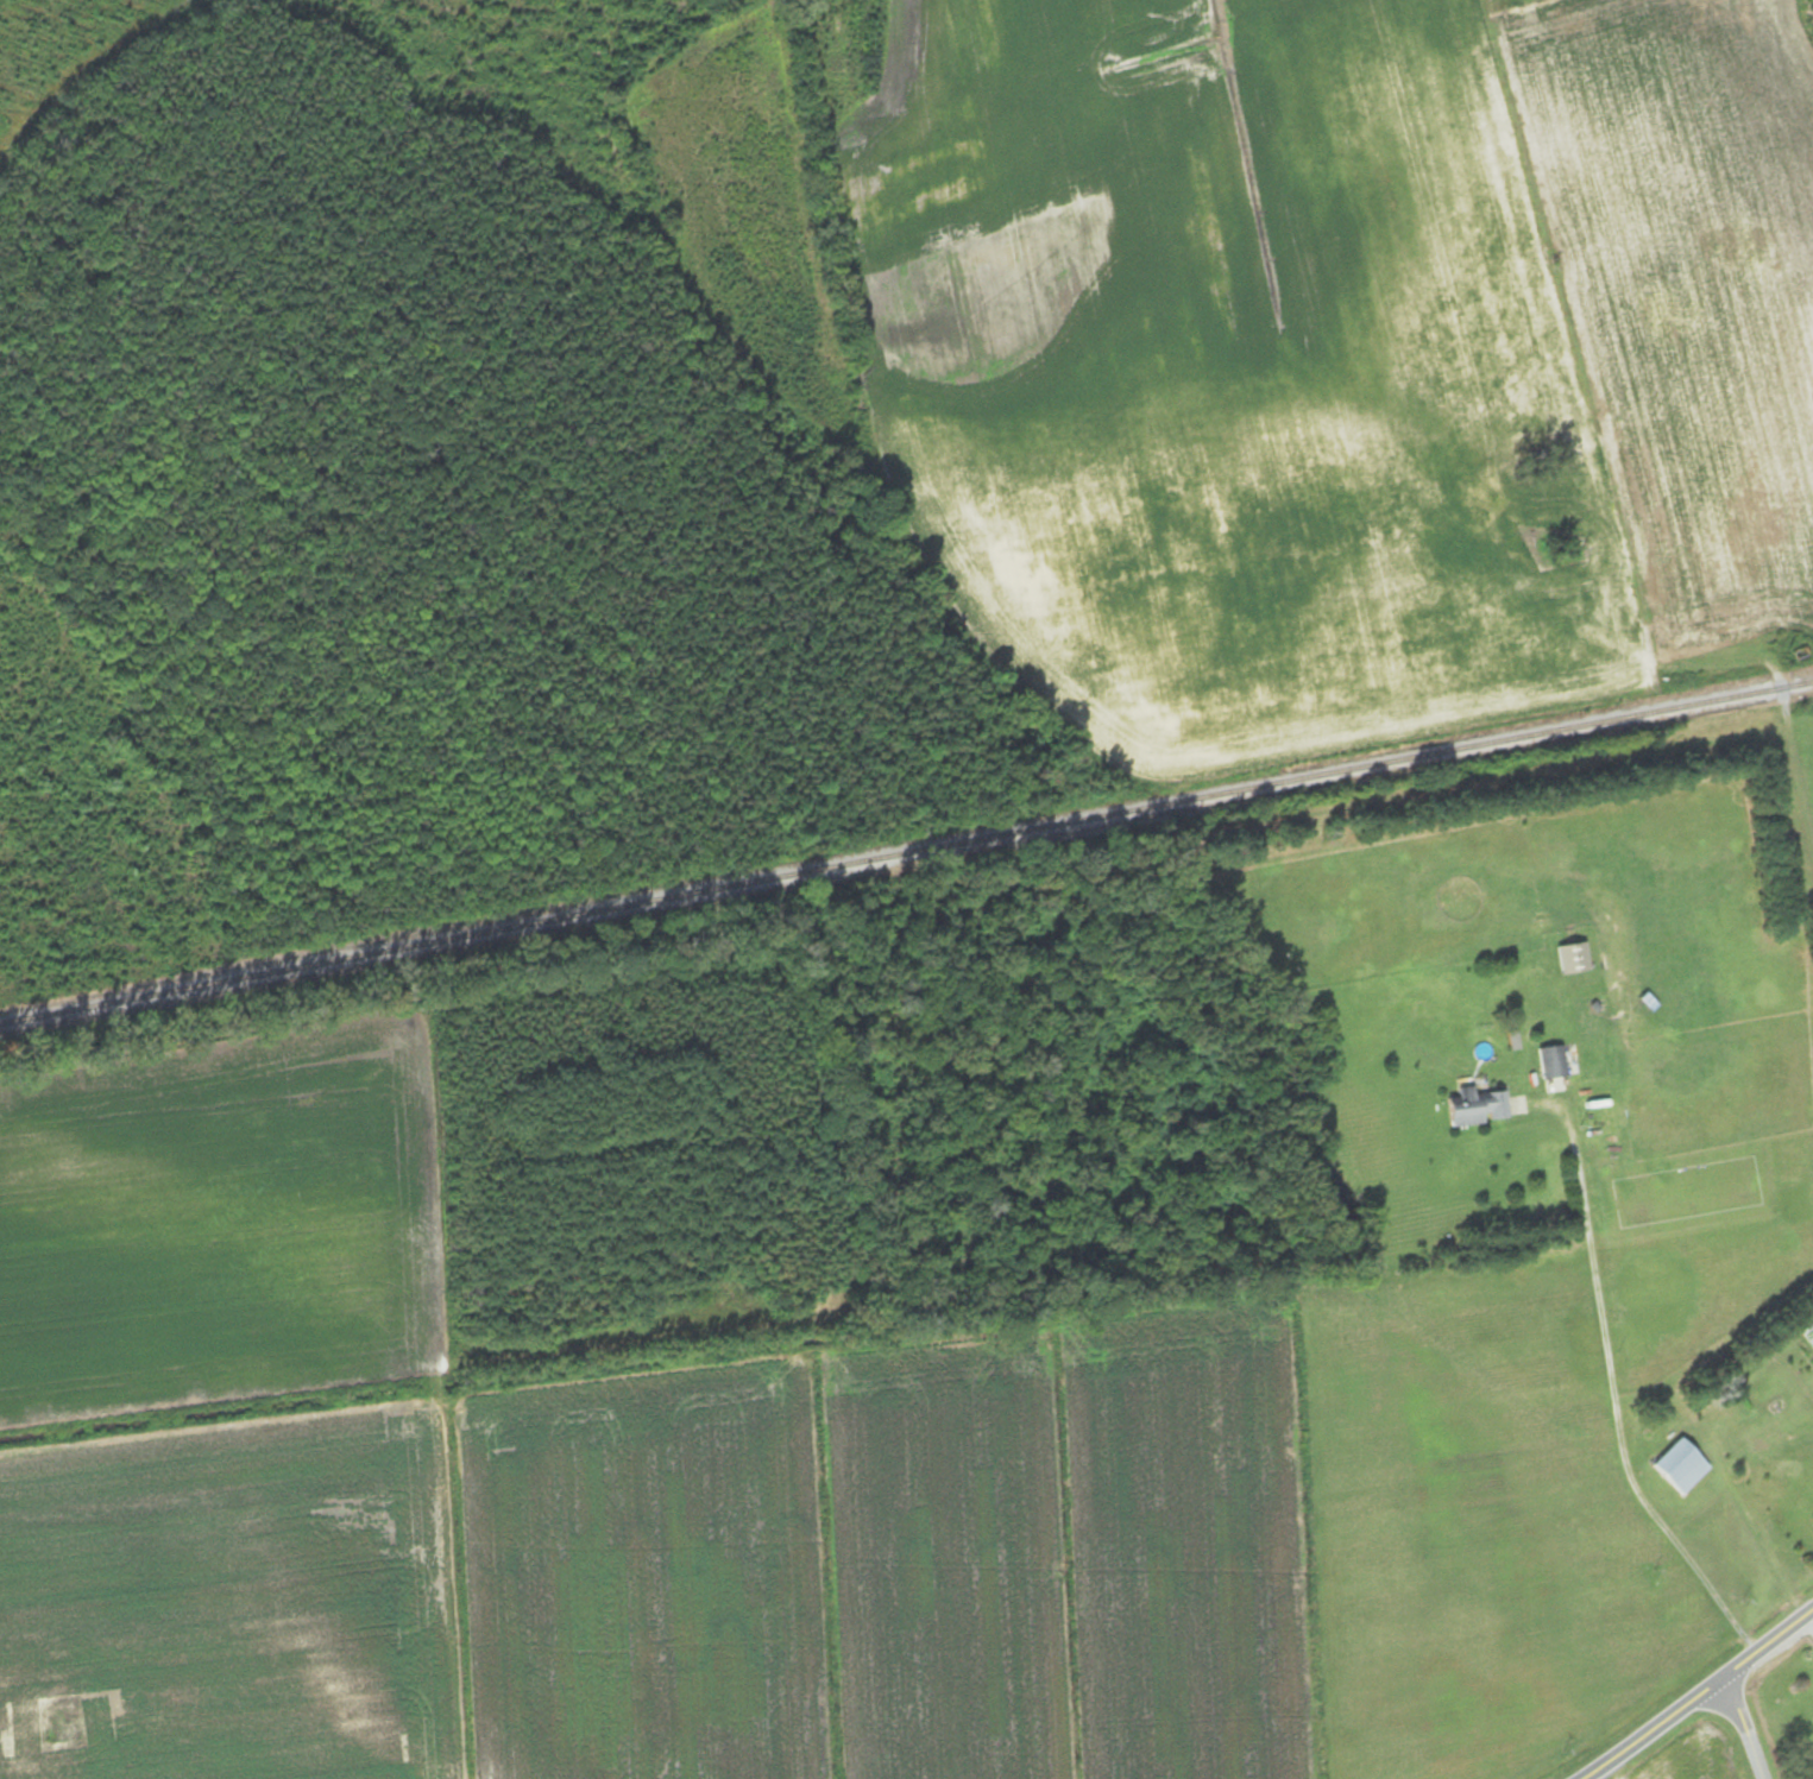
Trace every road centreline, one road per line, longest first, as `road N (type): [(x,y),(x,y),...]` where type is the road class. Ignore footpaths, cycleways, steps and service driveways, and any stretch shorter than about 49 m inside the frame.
road 1 (primary): [(1812,1611),(1580,1778)]

